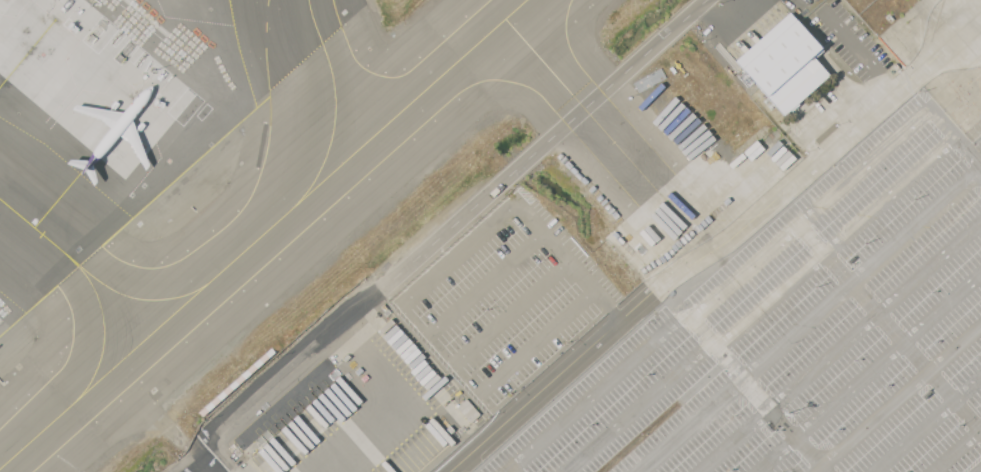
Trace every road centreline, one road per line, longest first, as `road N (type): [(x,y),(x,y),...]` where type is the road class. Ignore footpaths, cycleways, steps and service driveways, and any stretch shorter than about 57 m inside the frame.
road 1 (residential): [(449,471),(664,282),(730,240),(965,31)]

